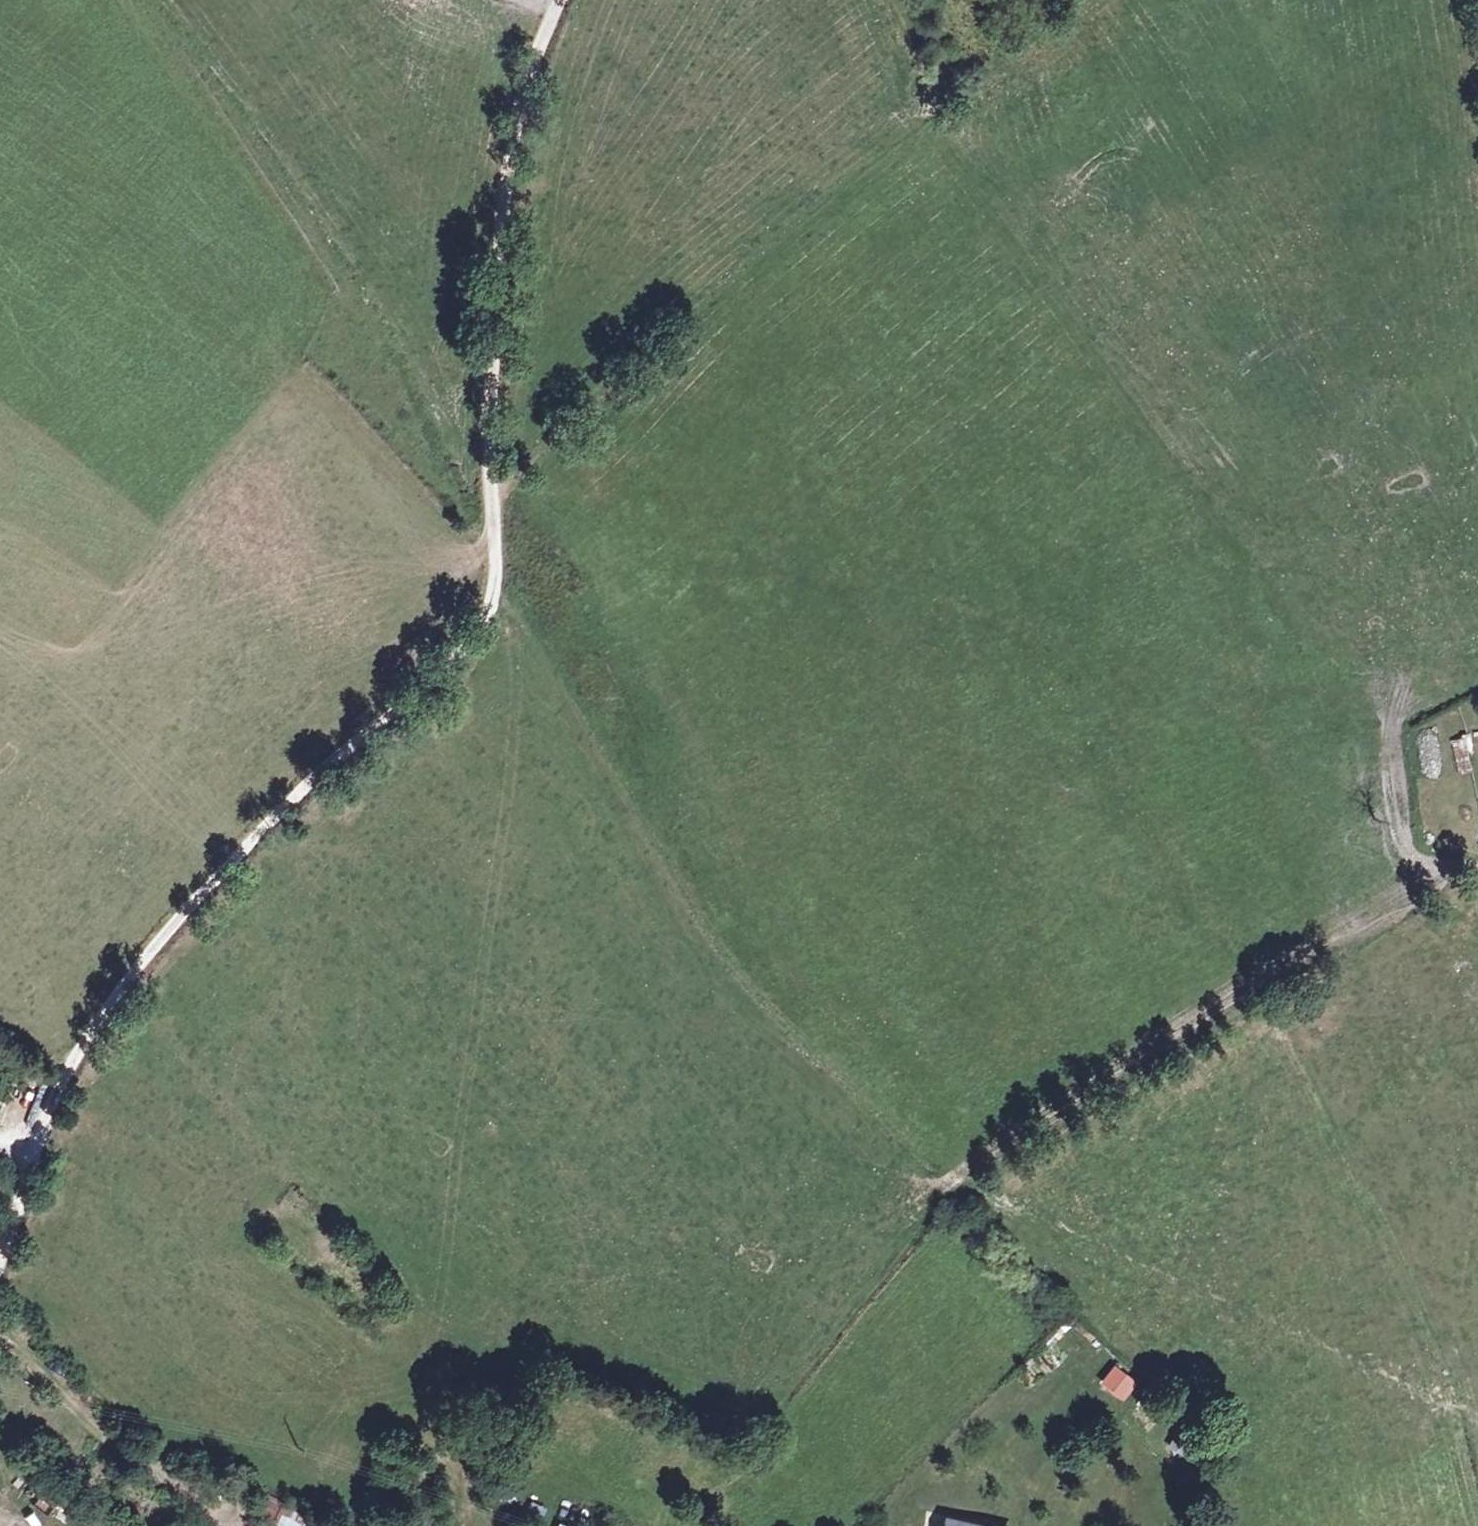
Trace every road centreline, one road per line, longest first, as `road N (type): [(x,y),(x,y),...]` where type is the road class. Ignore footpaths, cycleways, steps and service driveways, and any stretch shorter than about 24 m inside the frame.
road 1 (track): [(559,0),(522,91),(506,202),(492,378),(490,603),(468,649),(343,751),(119,989),(75,1059),(0,1266)]

